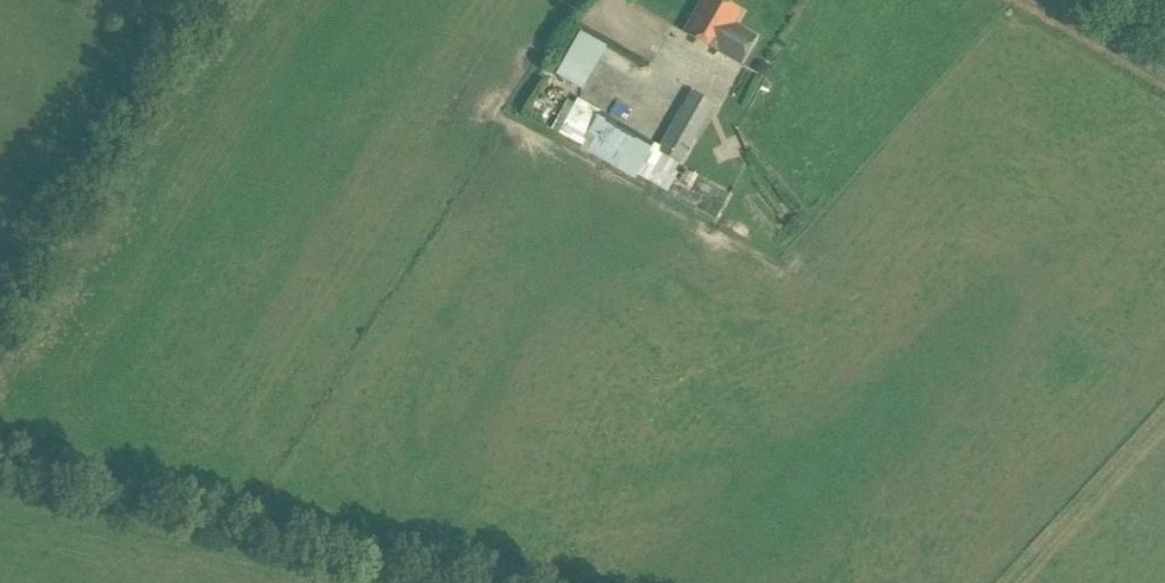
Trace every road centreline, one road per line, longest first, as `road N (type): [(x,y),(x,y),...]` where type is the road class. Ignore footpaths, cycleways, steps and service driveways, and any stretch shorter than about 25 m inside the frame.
road 1 (track): [(1008,582),(1164,425)]

